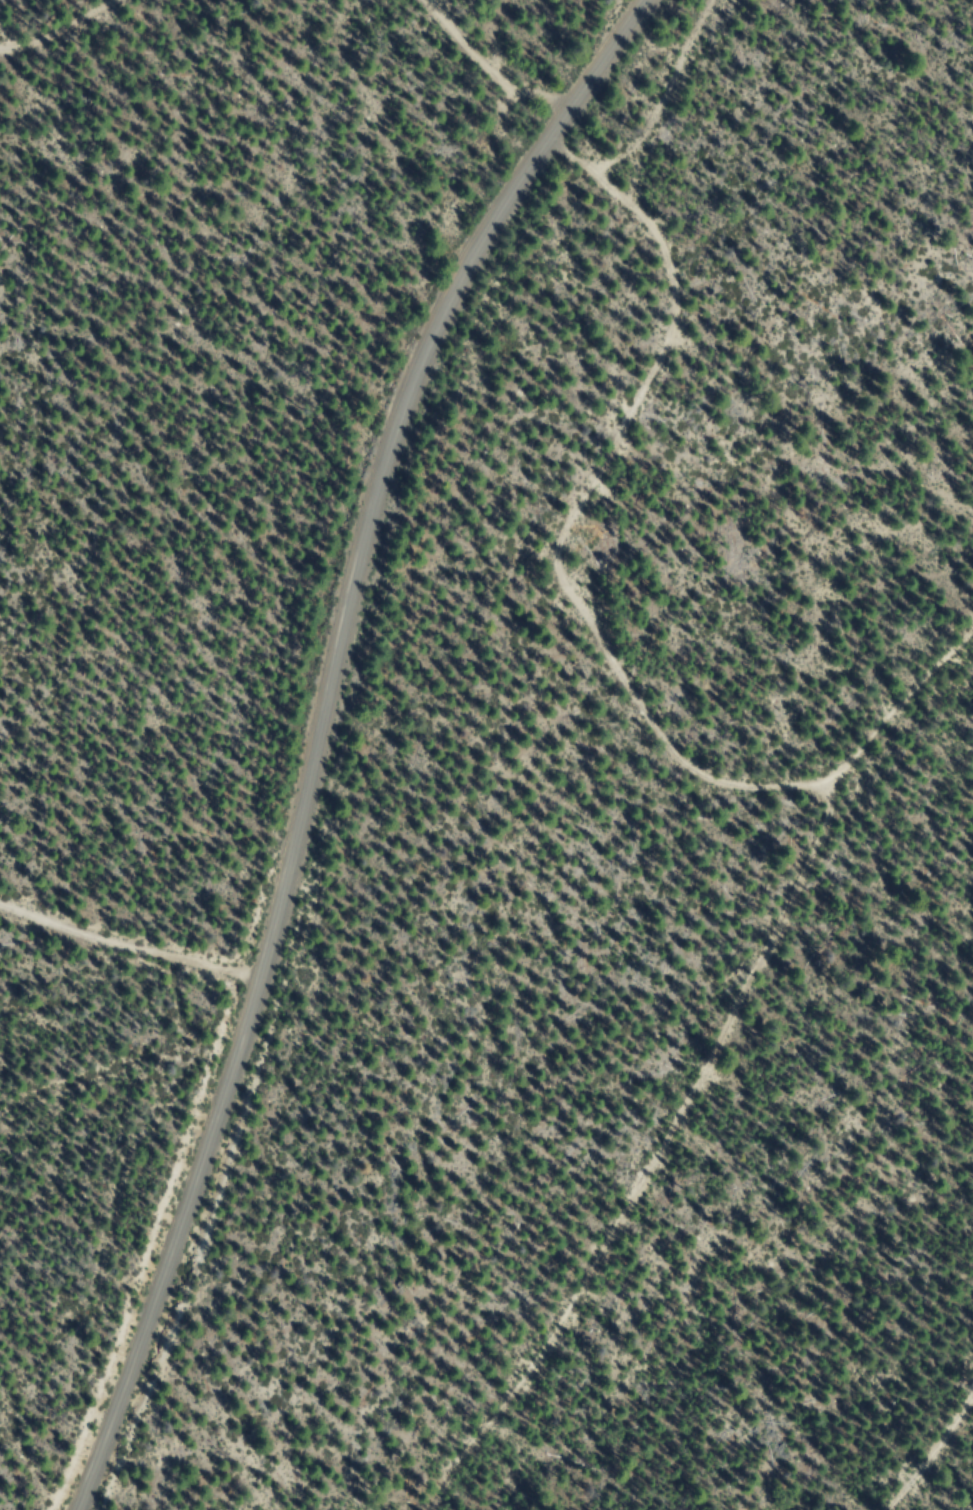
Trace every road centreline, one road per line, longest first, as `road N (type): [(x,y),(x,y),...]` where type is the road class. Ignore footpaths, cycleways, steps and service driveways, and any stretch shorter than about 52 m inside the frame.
road 1 (residential): [(95,1509),(178,1361),(301,985),(307,921),(436,335),(552,136),(649,0)]
road 2 (track): [(434,0),(552,136),(675,251),(677,343),(559,559),(655,718),(713,776),(838,771)]
road 3 (track): [(429,1509),(525,1382),(838,771),(972,646)]
road 4 (track): [(0,849),(307,921)]

